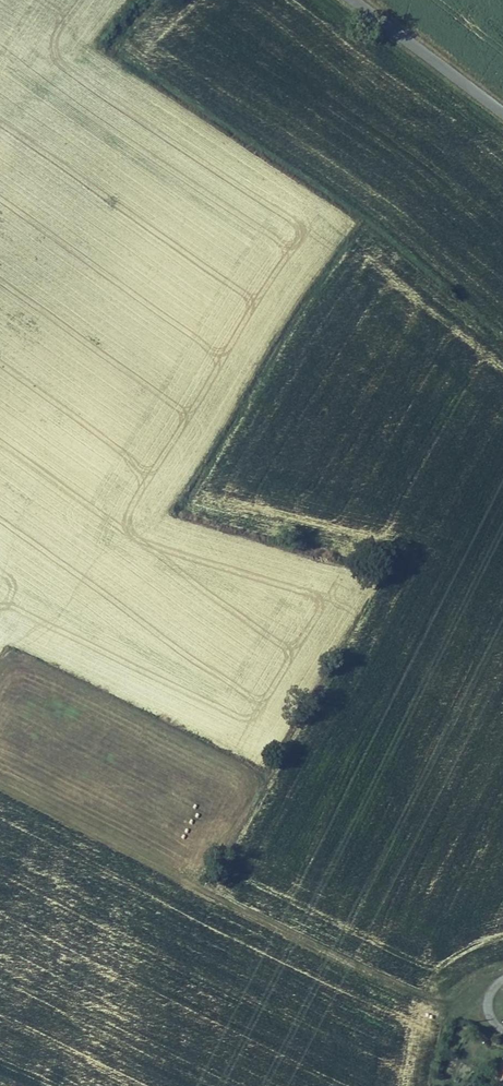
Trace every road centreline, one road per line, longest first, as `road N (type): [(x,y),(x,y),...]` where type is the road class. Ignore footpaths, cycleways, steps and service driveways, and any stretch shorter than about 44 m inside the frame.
road 1 (track): [(0,794),(446,1001),(489,991)]
road 2 (unclassified): [(351,0),(502,115)]

